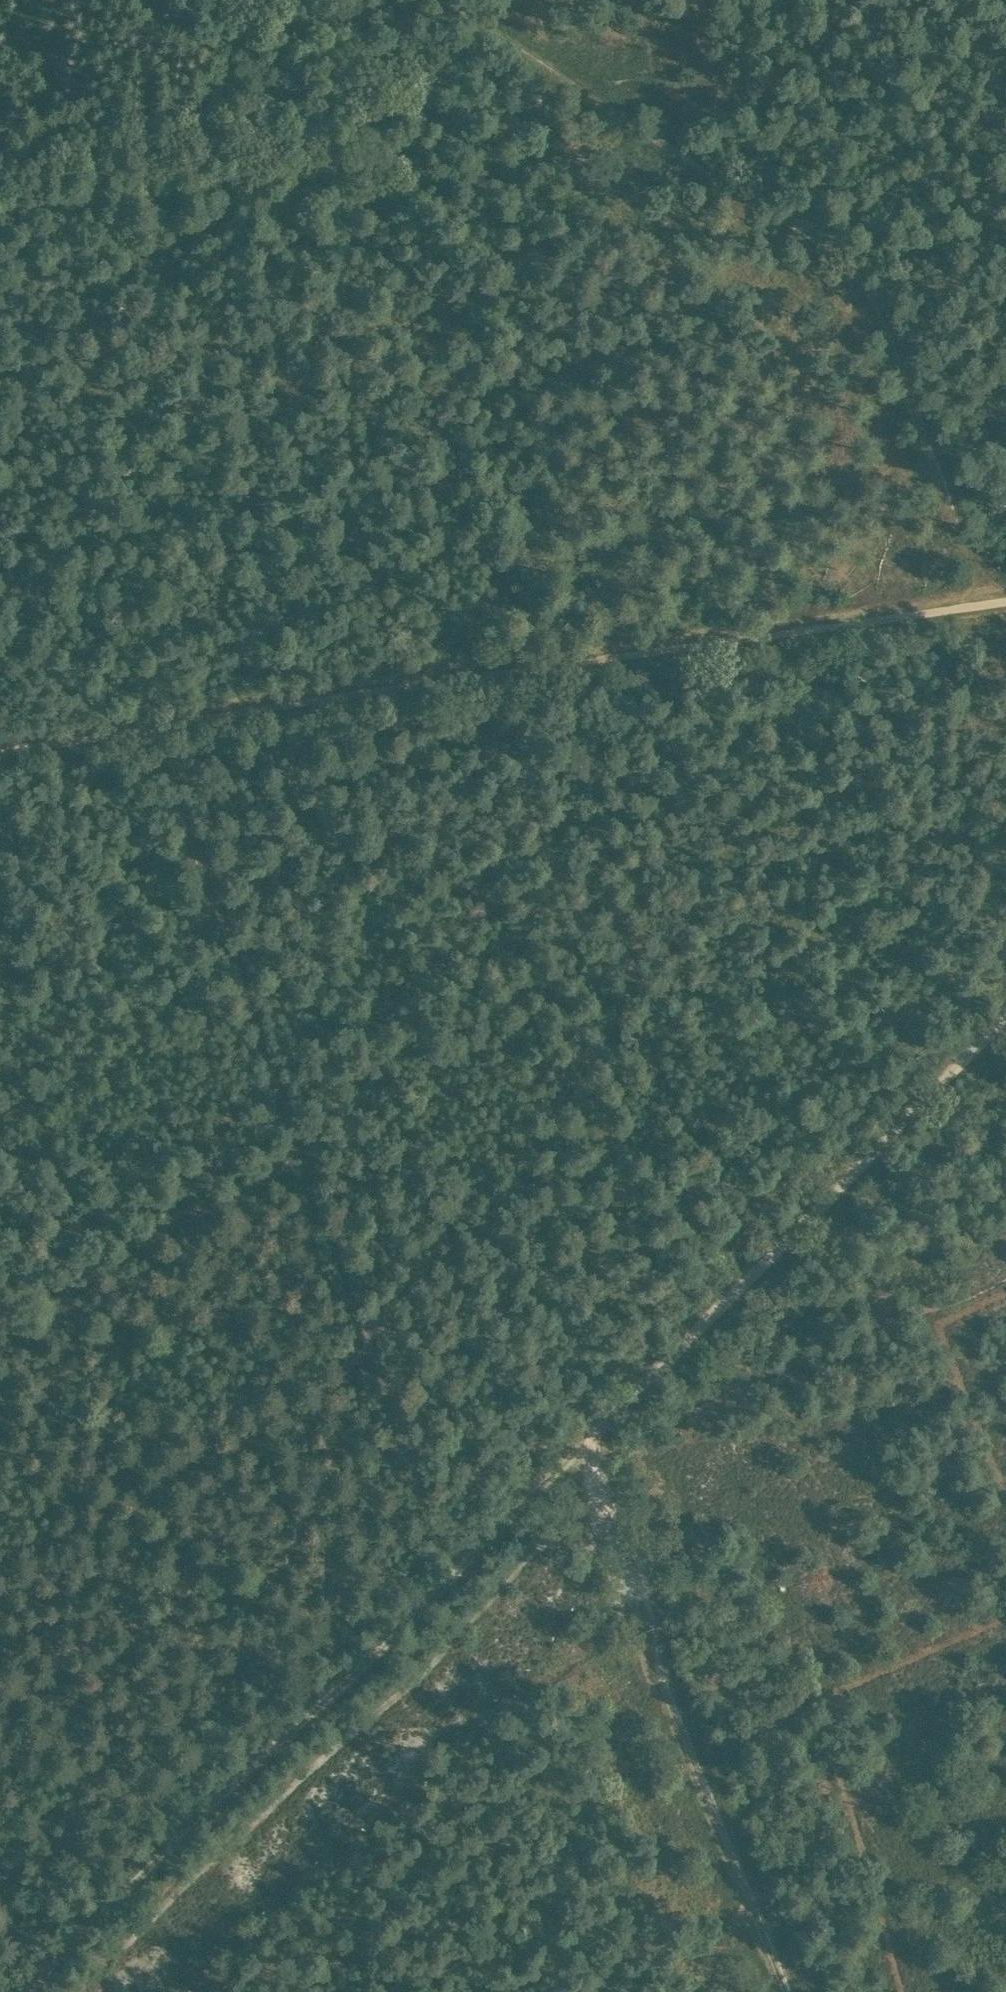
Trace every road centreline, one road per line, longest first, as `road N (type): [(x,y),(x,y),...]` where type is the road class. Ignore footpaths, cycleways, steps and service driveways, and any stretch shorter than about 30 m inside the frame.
road 1 (track): [(163,735),(1005,612)]
road 2 (track): [(0,218),(454,154),(510,133),(538,98),(574,0)]
road 3 (track): [(572,1451),(1005,1012)]
road 4 (track): [(24,1991),(453,1568)]
road 5 (track): [(588,1469),(786,1991)]
road 6 (track): [(453,1568),(572,1451)]
road 7 (track): [(25,755),(163,735)]

